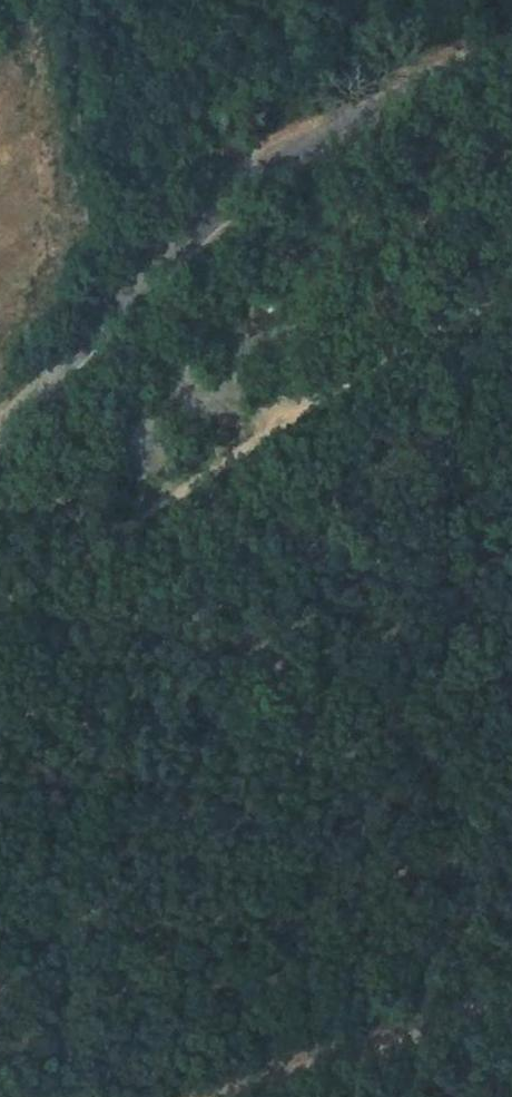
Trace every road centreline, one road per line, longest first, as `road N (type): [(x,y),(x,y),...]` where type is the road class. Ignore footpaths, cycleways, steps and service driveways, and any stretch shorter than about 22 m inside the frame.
road 1 (unclassified): [(0,417),(276,150),(377,93),(511,39)]
road 2 (track): [(511,297),(124,525),(0,608)]
road 3 (track): [(116,307),(88,0)]
road 4 (track): [(511,1010),(258,1096)]

